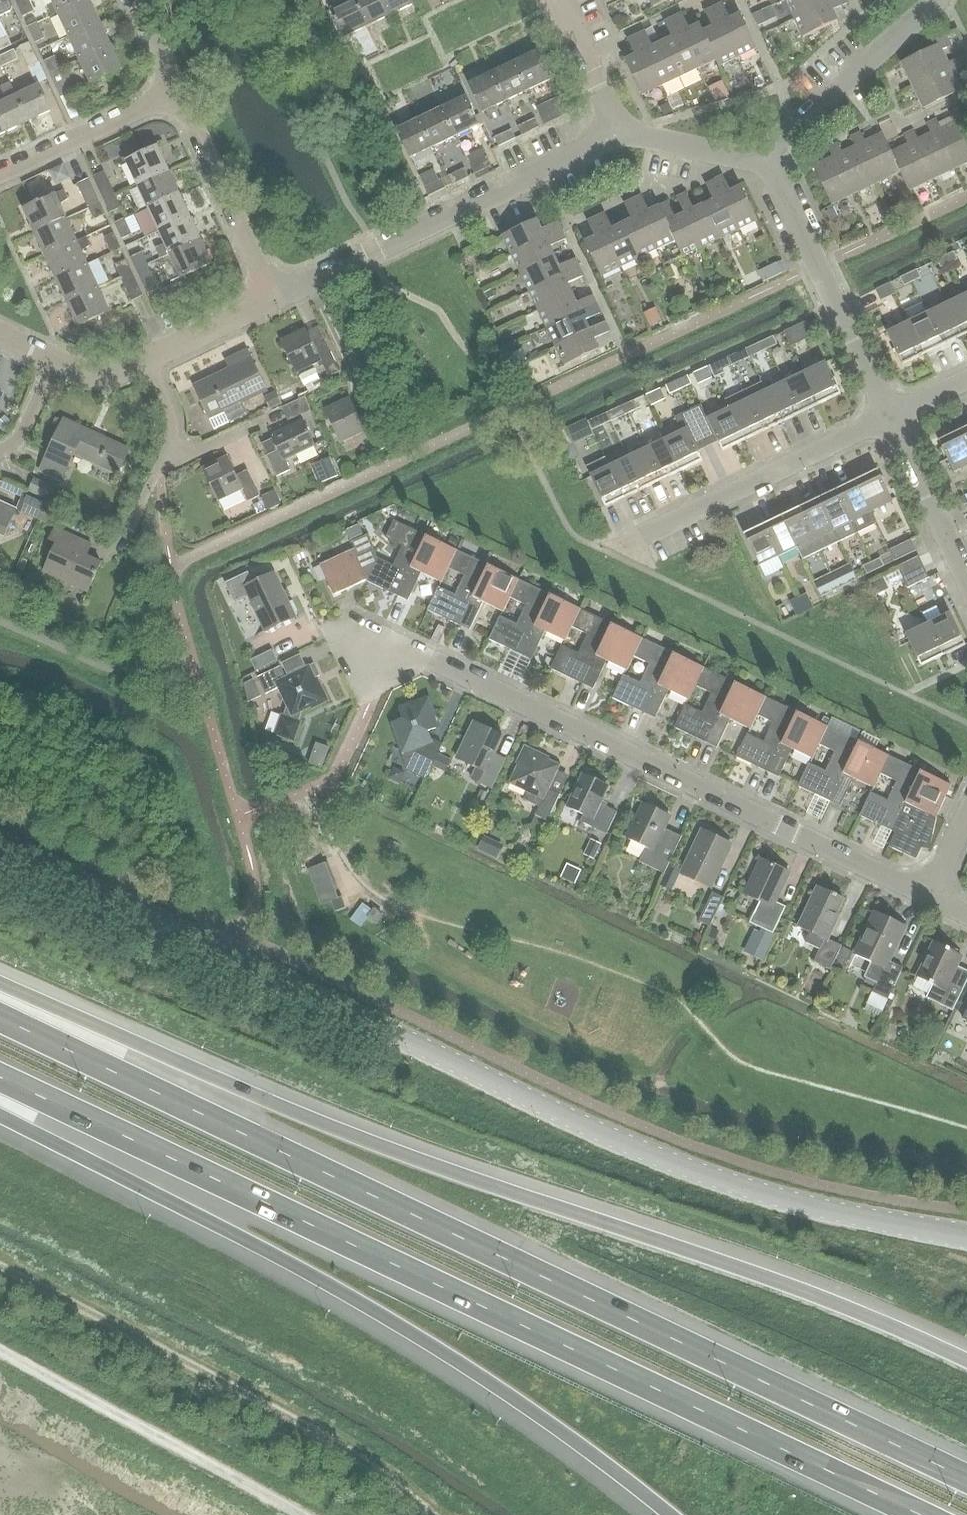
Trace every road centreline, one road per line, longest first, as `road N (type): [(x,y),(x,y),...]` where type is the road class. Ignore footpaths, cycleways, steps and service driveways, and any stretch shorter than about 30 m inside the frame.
road 1 (motorway): [(966,1480),(0,1017)]
road 2 (tertiary): [(966,1237),(761,1190),(544,1113),(0,843)]
road 3 (motorway): [(966,1360),(760,1275),(471,1182),(0,991)]
road 4 (motorway): [(0,1077),(919,1514)]
road 5 (motorway): [(0,1114),(397,1324),(530,1409),(669,1514)]
road 6 (unclassified): [(930,901),(394,642),(366,643)]
road 7 (residential): [(617,126),(597,147),(270,301)]
road 8 (residential): [(889,412),(606,552)]
road 9 (residential): [(889,412),(770,161)]
road 10 (residential): [(934,0),(770,161)]
road 11 (residential): [(270,301),(177,98)]
road 12 (residential): [(0,179),(177,98)]
road 13 (residential): [(966,565),(889,412)]
road 14 (residential): [(770,161),(617,126)]
road 15 (residential): [(270,301),(144,362)]
road 16 (residential): [(617,126),(559,0)]

